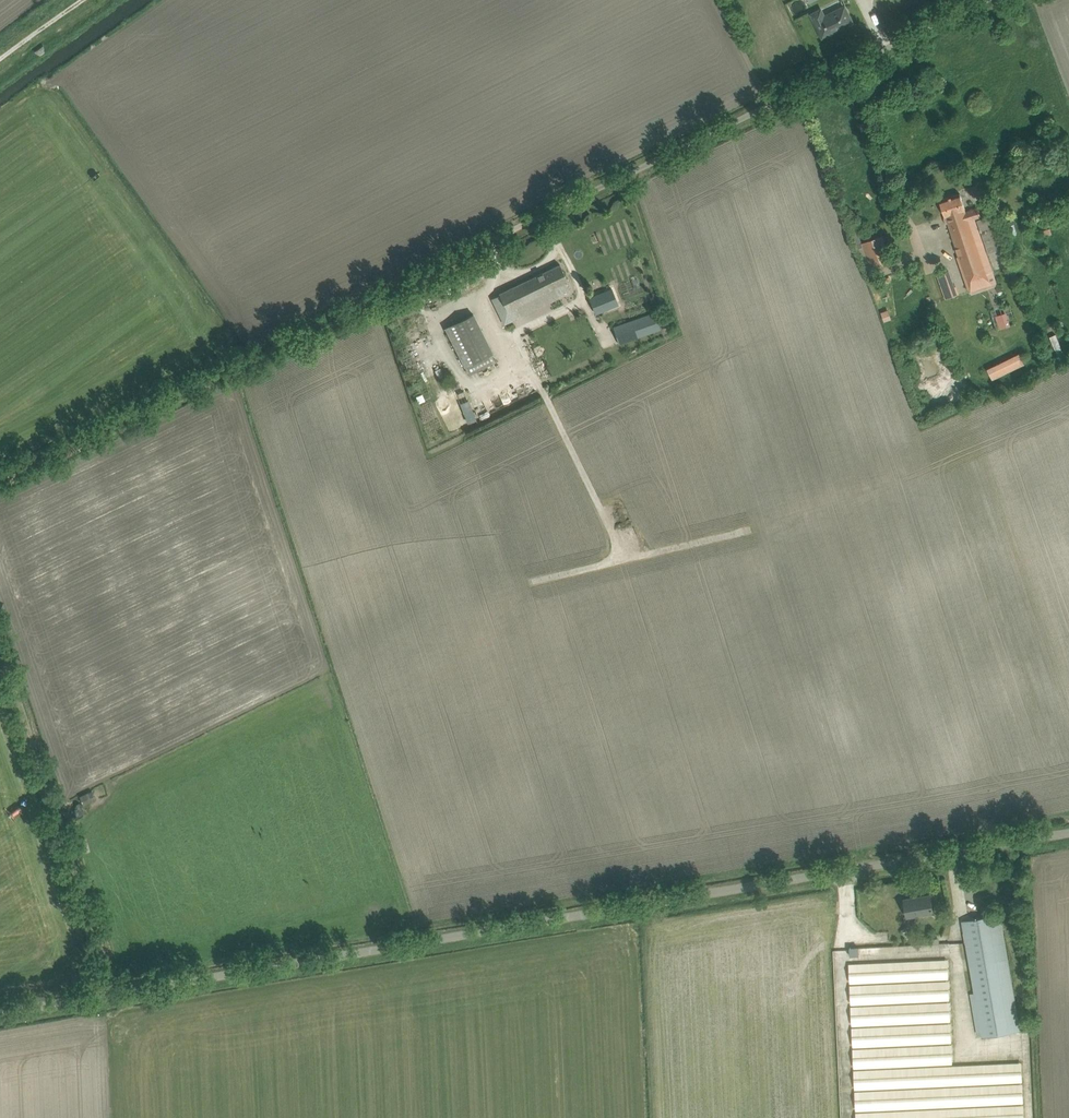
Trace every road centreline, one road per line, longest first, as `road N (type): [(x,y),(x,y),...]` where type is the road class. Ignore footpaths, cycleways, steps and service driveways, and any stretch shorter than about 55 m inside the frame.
road 1 (unclassified): [(0,1014),(1068,835)]
road 2 (unclassified): [(981,0),(415,277)]
road 3 (track): [(750,530),(511,586),(350,664)]
road 4 (track): [(487,241),(503,277),(473,293),(493,335),(522,349),(622,557)]
road 5 (track): [(0,647),(114,995)]
road 6 (track): [(415,277),(268,346)]
road 7 (track): [(112,0),(25,54),(0,81)]

